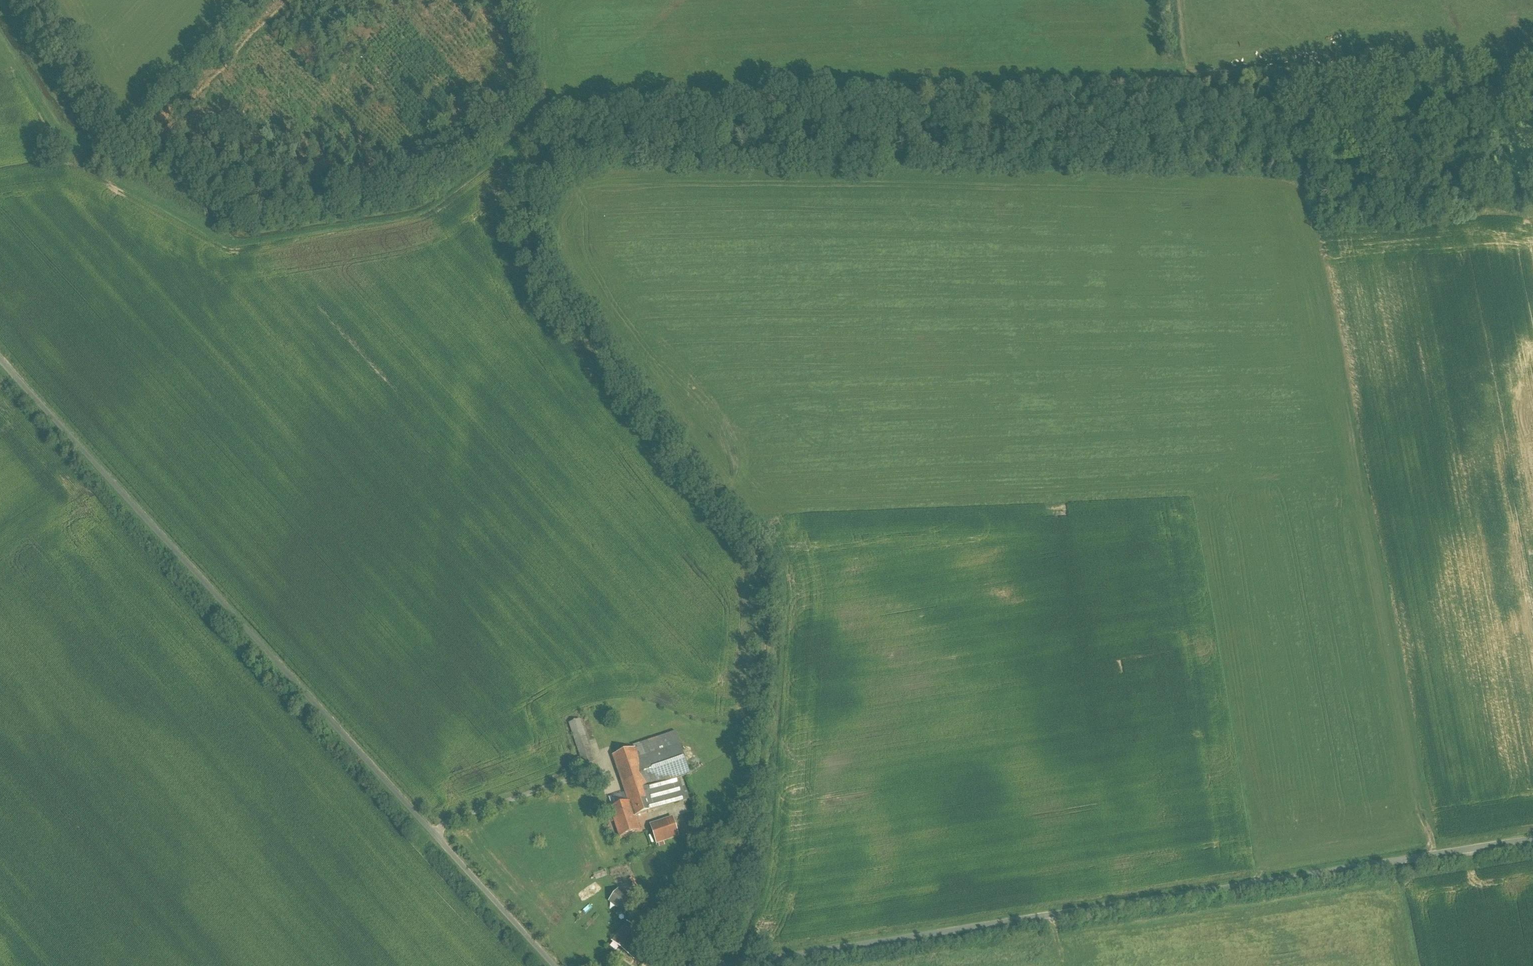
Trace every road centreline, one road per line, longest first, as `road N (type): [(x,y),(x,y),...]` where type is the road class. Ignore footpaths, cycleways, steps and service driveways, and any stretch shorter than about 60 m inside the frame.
road 1 (track): [(0,33),(88,162),(252,242),(428,212),(529,131),(541,173),(605,156),(1320,173),(1413,150),(1479,111),(1532,98)]
road 2 (track): [(529,131),(526,123),(554,110),(872,83),(1532,58)]
road 3 (track): [(541,173),(537,253),(563,301),(758,564),(768,603),(752,832),(708,965)]
road 4 (unclassified): [(711,965),(1532,841)]
road 5 (unclassified): [(553,965),(0,356)]
road 6 (track): [(511,0),(526,123)]

